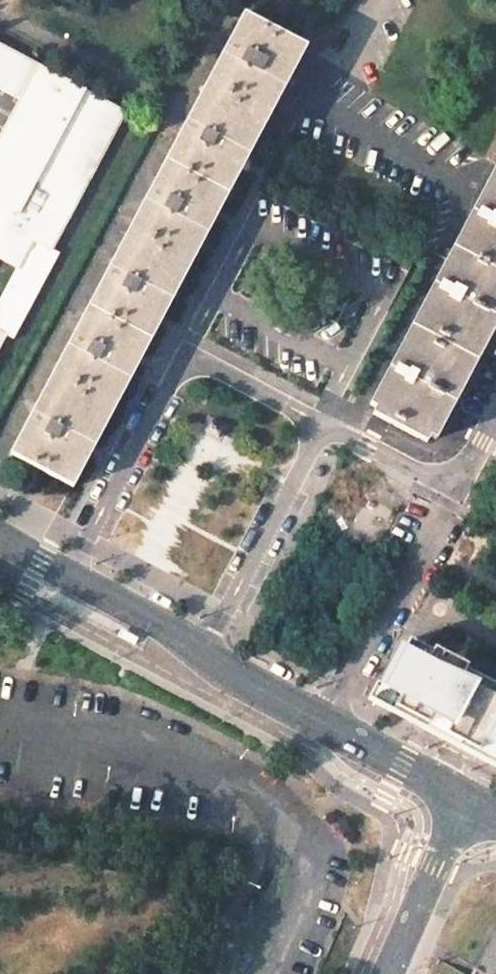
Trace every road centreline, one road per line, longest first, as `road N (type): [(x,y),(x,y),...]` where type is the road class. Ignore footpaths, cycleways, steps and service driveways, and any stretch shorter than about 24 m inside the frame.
road 1 (residential): [(298,408),(209,362),(159,392),(68,572)]
road 2 (residential): [(448,481),(331,725)]
road 3 (residential): [(138,609),(229,534),(298,408)]
road 4 (tertiary): [(331,725),(226,670),(138,609)]
road 5 (tertiary): [(388,973),(466,799)]
road 6 (residential): [(448,481),(298,408)]
road 7 (tertiary): [(466,799),(331,725)]

